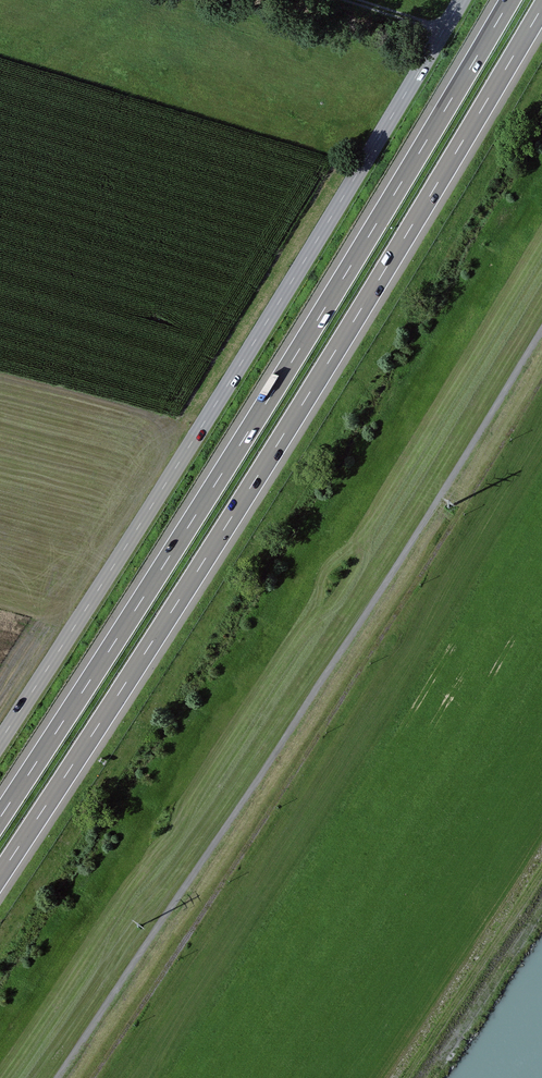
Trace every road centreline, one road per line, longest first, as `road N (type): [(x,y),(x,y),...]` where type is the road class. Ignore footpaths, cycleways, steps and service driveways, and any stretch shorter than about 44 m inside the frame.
road 1 (motorway): [(0,873),(263,468),(541,3)]
road 2 (motorway): [(508,0),(239,447),(0,817)]
road 3 (track): [(541,334),(335,665),(60,1077)]
road 4 (tertiary): [(0,745),(461,0)]

